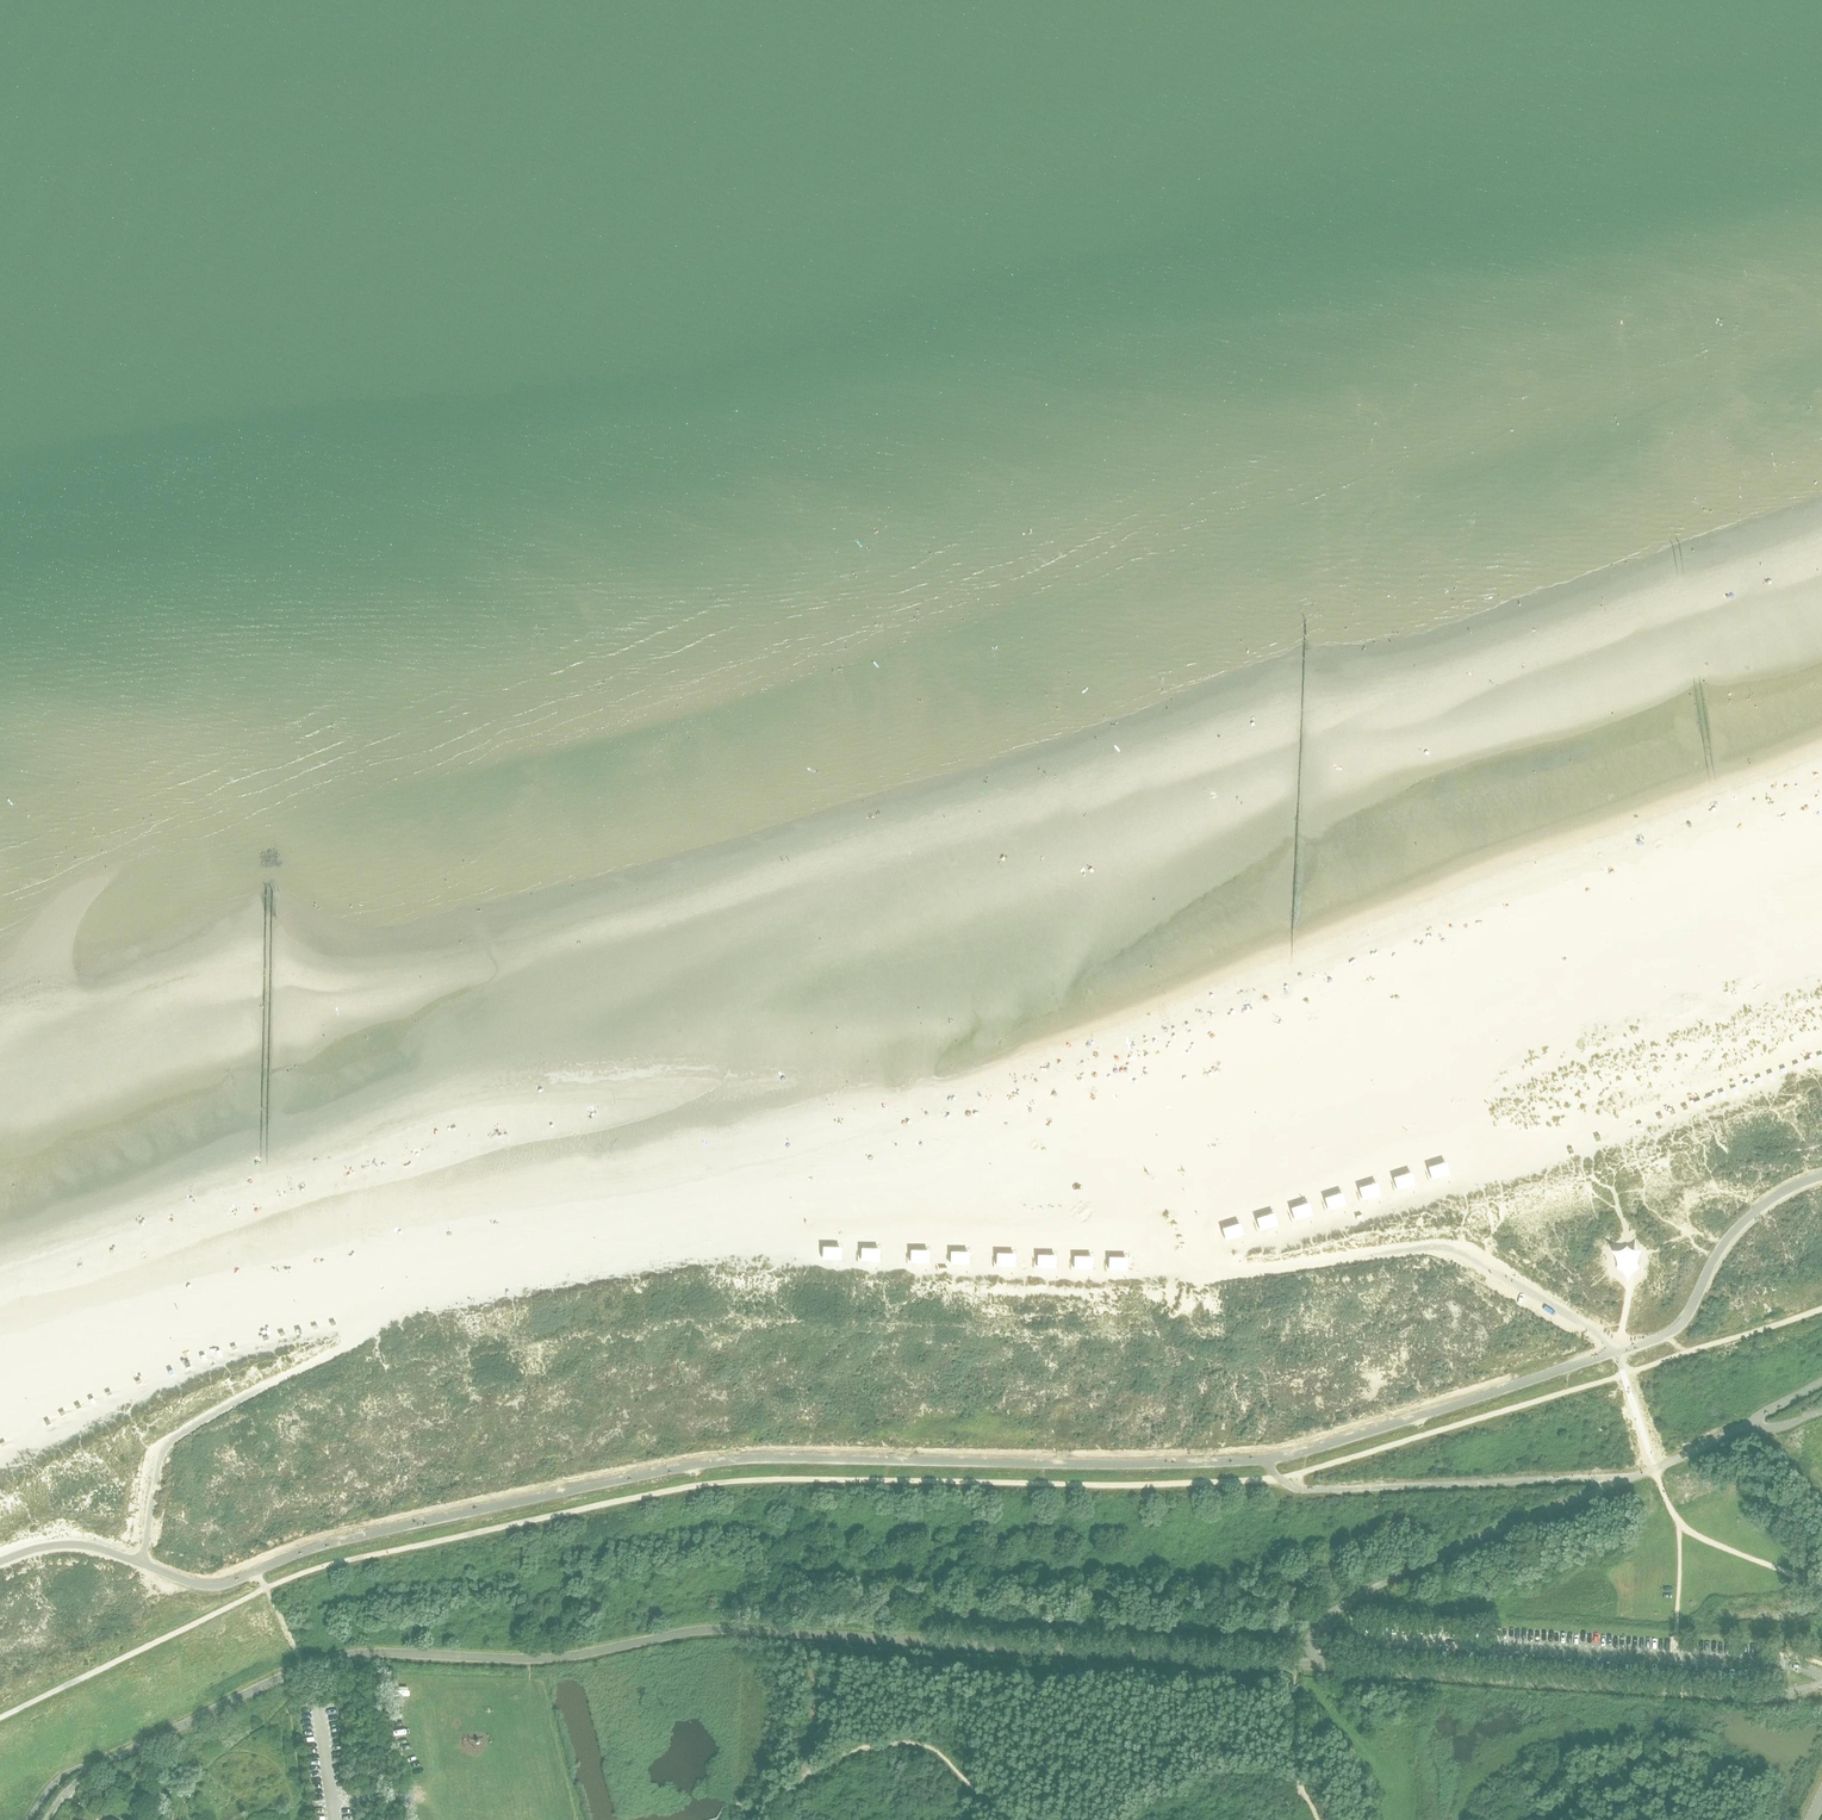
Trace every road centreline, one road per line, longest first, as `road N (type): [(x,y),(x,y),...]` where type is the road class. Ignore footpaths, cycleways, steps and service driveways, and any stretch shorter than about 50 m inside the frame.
road 1 (track): [(1207,1274),(1220,1279),(1444,1248),(1601,1335),(1617,1352)]
road 2 (track): [(1267,1460),(1299,1490),(1622,1481)]
road 3 (track): [(141,1563),(159,1467),(172,1440),(372,1331)]
road 4 (track): [(1683,1691),(1674,1650),(1679,1523),(1652,1462)]
road 5 (track): [(529,1658),(572,1819)]
road 6 (track): [(1679,1523),(1821,1593)]

